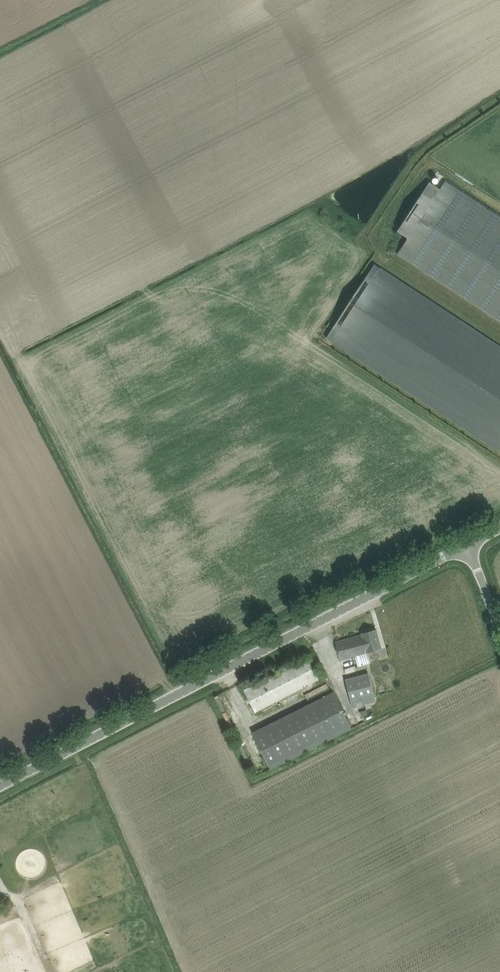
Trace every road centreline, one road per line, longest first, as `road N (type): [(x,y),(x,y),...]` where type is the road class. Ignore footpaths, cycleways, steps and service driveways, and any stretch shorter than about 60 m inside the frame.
road 1 (unclassified): [(0,784),(470,544)]

